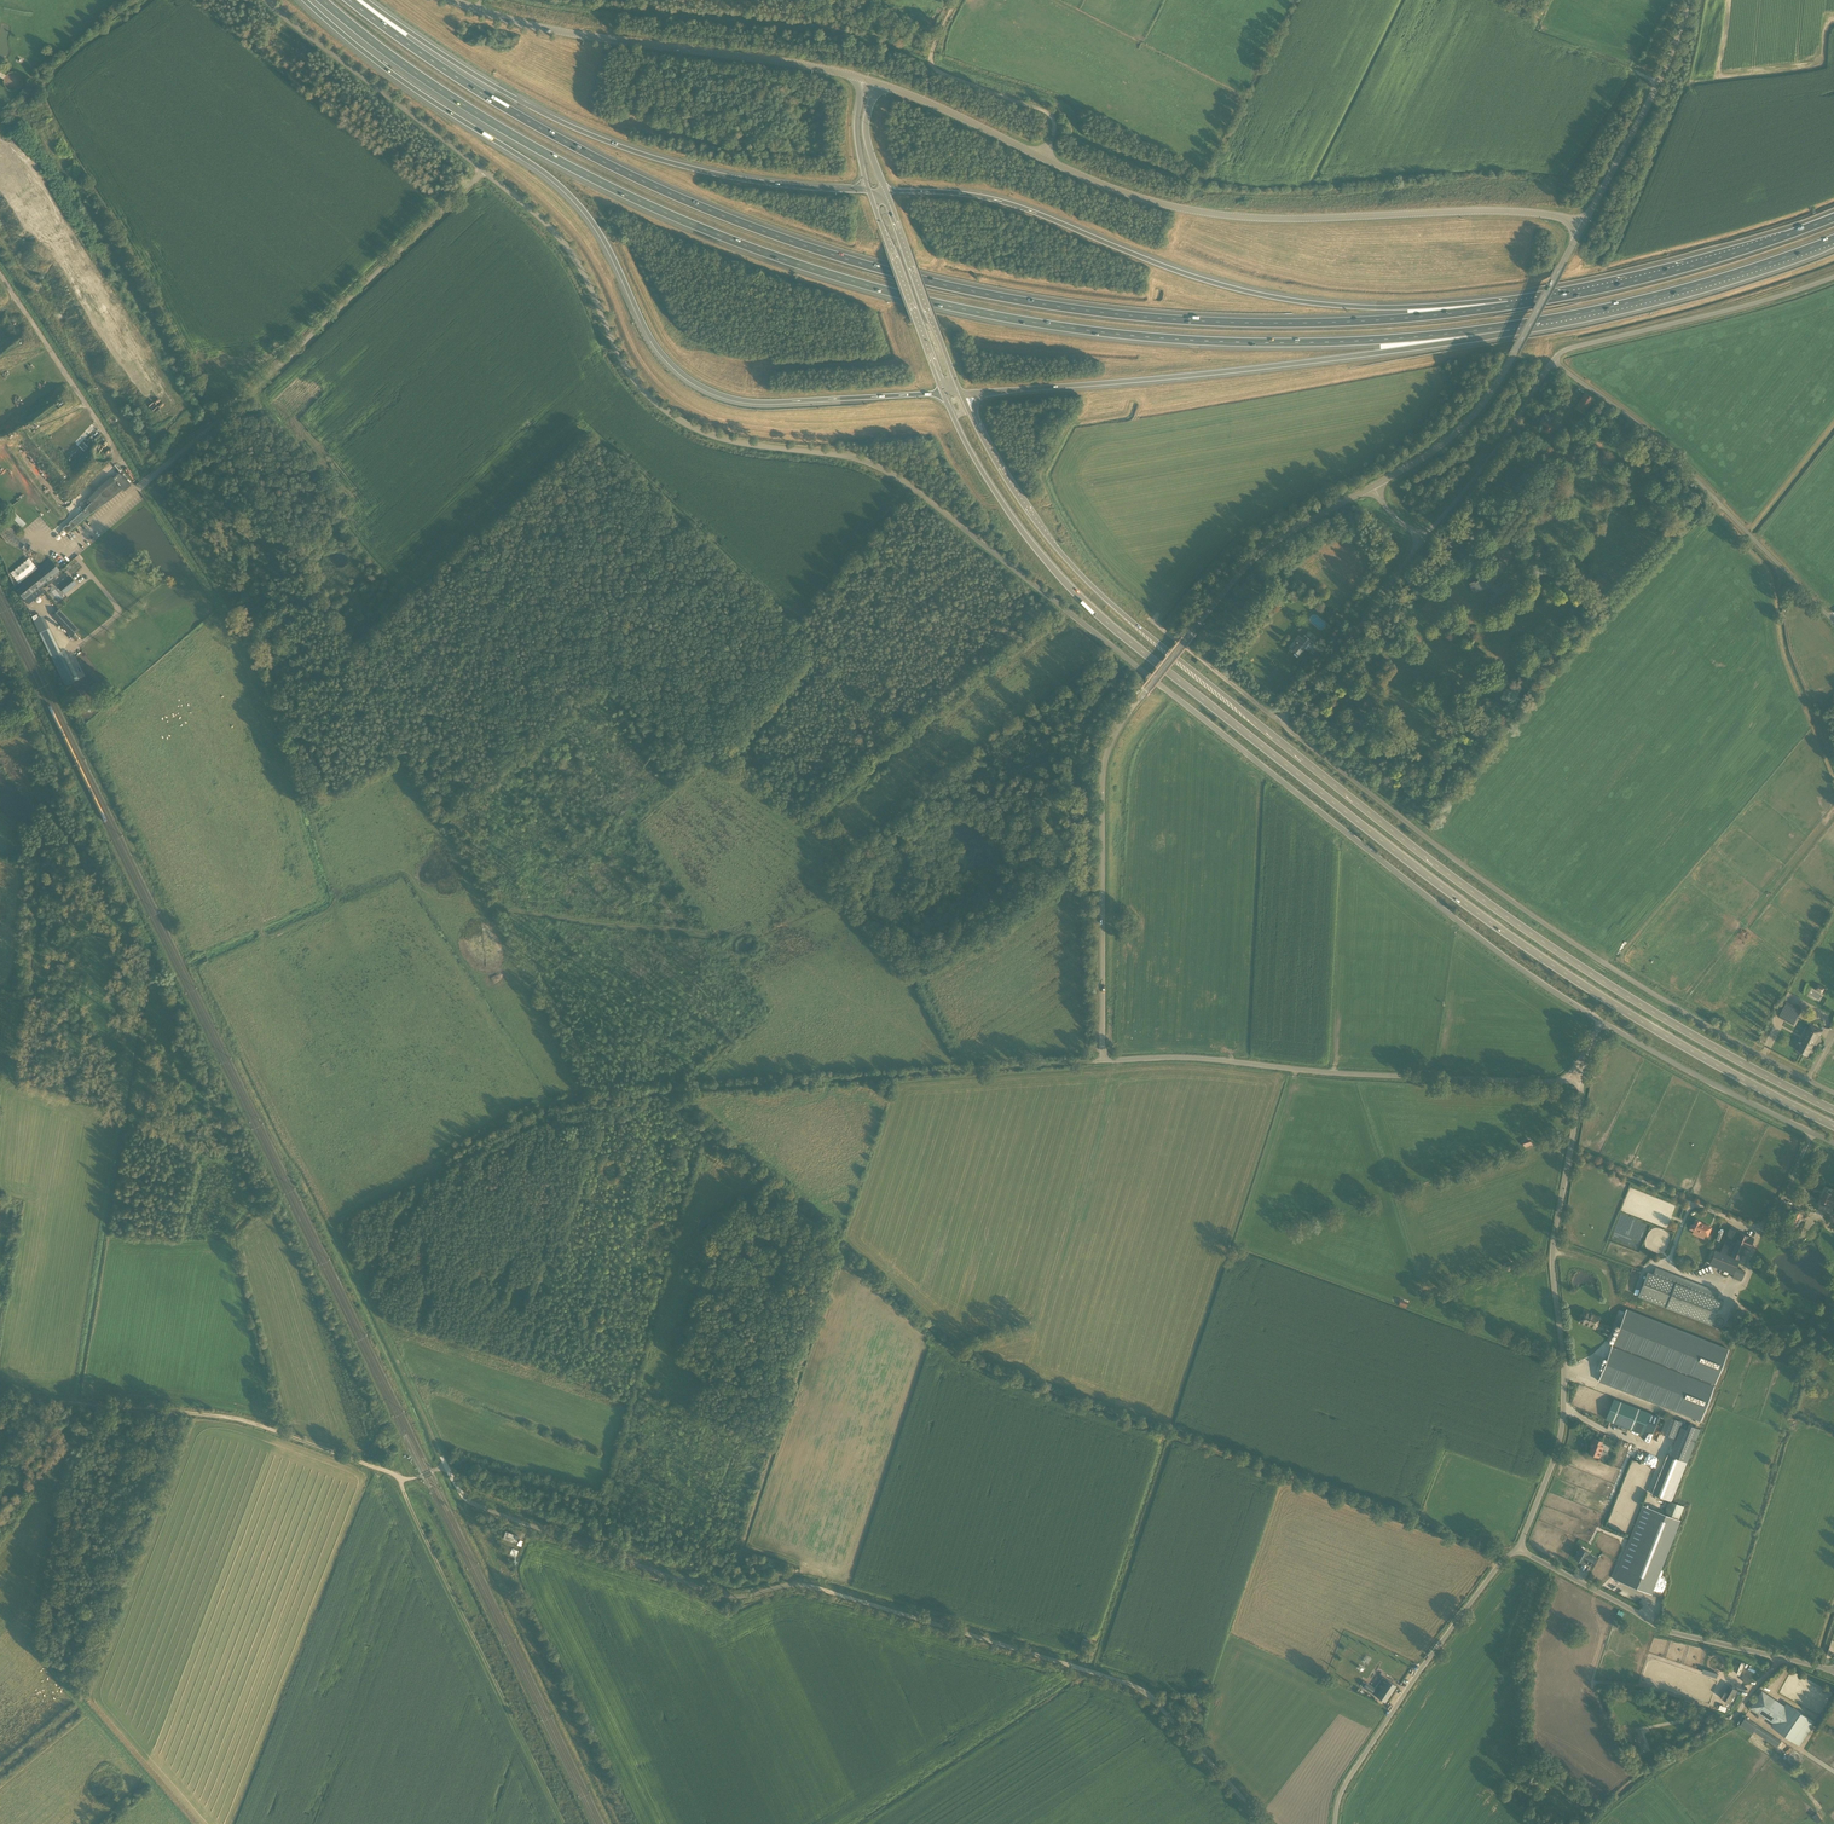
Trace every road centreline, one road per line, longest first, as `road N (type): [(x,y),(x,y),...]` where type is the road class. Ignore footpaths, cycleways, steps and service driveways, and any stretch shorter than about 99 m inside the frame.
road 1 (tertiary): [(1602,1022),(1494,950),(911,487),(862,460),(726,440),(666,412),(623,364),(566,246),(483,170)]
road 2 (motorway): [(322,0),(429,82),(562,163),(719,236),(873,288),(1030,322),(1175,339),(1321,342),(1510,325)]
road 3 (motorway): [(1508,306),(1374,320),(1195,321),(1037,304),(874,267),(725,216),(593,156),(499,103),(351,0)]
road 4 (primary): [(943,393),(971,453),(1037,551),(1124,637),(1521,944),(1672,1040),(1833,1127)]
road 5 (primary): [(1833,1110),(1643,1006),(1507,916),(1157,642),(1050,538),(961,393)]
road 6 (track): [(1267,1823),(1145,1690),(1124,1680),(801,1585),(725,1597),(490,1512),(467,1500),(445,1466)]
road 7 (motorway): [(304,0),(387,69),(570,194),(604,239),(656,347),(703,388),(763,403),(943,393)]
road 8 (tertiary): [(1584,223),(1484,210),(1274,218),(1182,210),(1130,196),(871,81)]
road 9 (tertiary): [(1105,1061),(1103,774),(1111,739),(1247,566),(1373,486)]
road 10 (unclassified): [(1833,1092),(1582,948),(1282,718)]
road 11 (motorway): [(1508,306),(1381,308),(1275,298),(981,198),(886,191)]
road 12 (motorway): [(961,393),(1320,360),(1510,325)]
road 13 (motorway): [(869,191),(706,172),(612,143),(499,89),(363,0)]
road 14 (unclassified): [(109,524),(483,170)]
road 15 (unclassified): [(1517,1549),(1562,1427),(1553,1260),(1581,1090),(1575,1074)]
road 16 (track): [(74,1402),(30,1646),(185,1823)]
road 17 (tertiary): [(1105,1061),(1538,1082),(1575,1074)]
road 18 (track): [(675,1091),(1105,1061)]
road 19 (tertiary): [(871,81),(791,61),(583,37),(455,0)]
road 20 (unclassified): [(1833,623),(1651,434),(1552,360)]
road 21 (track): [(399,1477),(566,1823)]
road 22 (track): [(470,1502),(468,1515),(619,1823)]
road 23 (tertiary): [(1373,486),(1425,457),(1477,412),(1584,223)]
road 24 (unclassified): [(1833,1672),(1668,1632),(1517,1549)]
road 25 (motorway): [(1833,218),(1687,267),(1508,306)]
road 26 (motorway): [(1510,325),(1671,292),(1833,238)]
road 27 (unclassified): [(1334,1823),(1341,1792),(1418,1673),(1517,1549)]
road 28 (unclassified): [(1833,276),(1579,345),(1552,360)]
road 29 (tertiary): [(483,170),(266,0)]
road 30 (unclassified): [(1833,1145),(1602,1022)]
road 31 (unclassified): [(1584,223),(1669,80),(1693,0)]
road 32 (unclassified): [(1422,539),(1282,718)]
road 33 (unclassified): [(1552,360),(1476,477),(1422,539)]
road 34 (primary): [(961,393),(886,191)]
road 35 (primary): [(869,191),(943,393)]
road 36 (track): [(281,1433),(238,1419),(74,1402)]
road 37 (unclassified): [(1282,718),(1130,603)]
road 38 (track): [(1833,437),(1753,538)]
road 39 (track): [(399,1477),(281,1433)]

